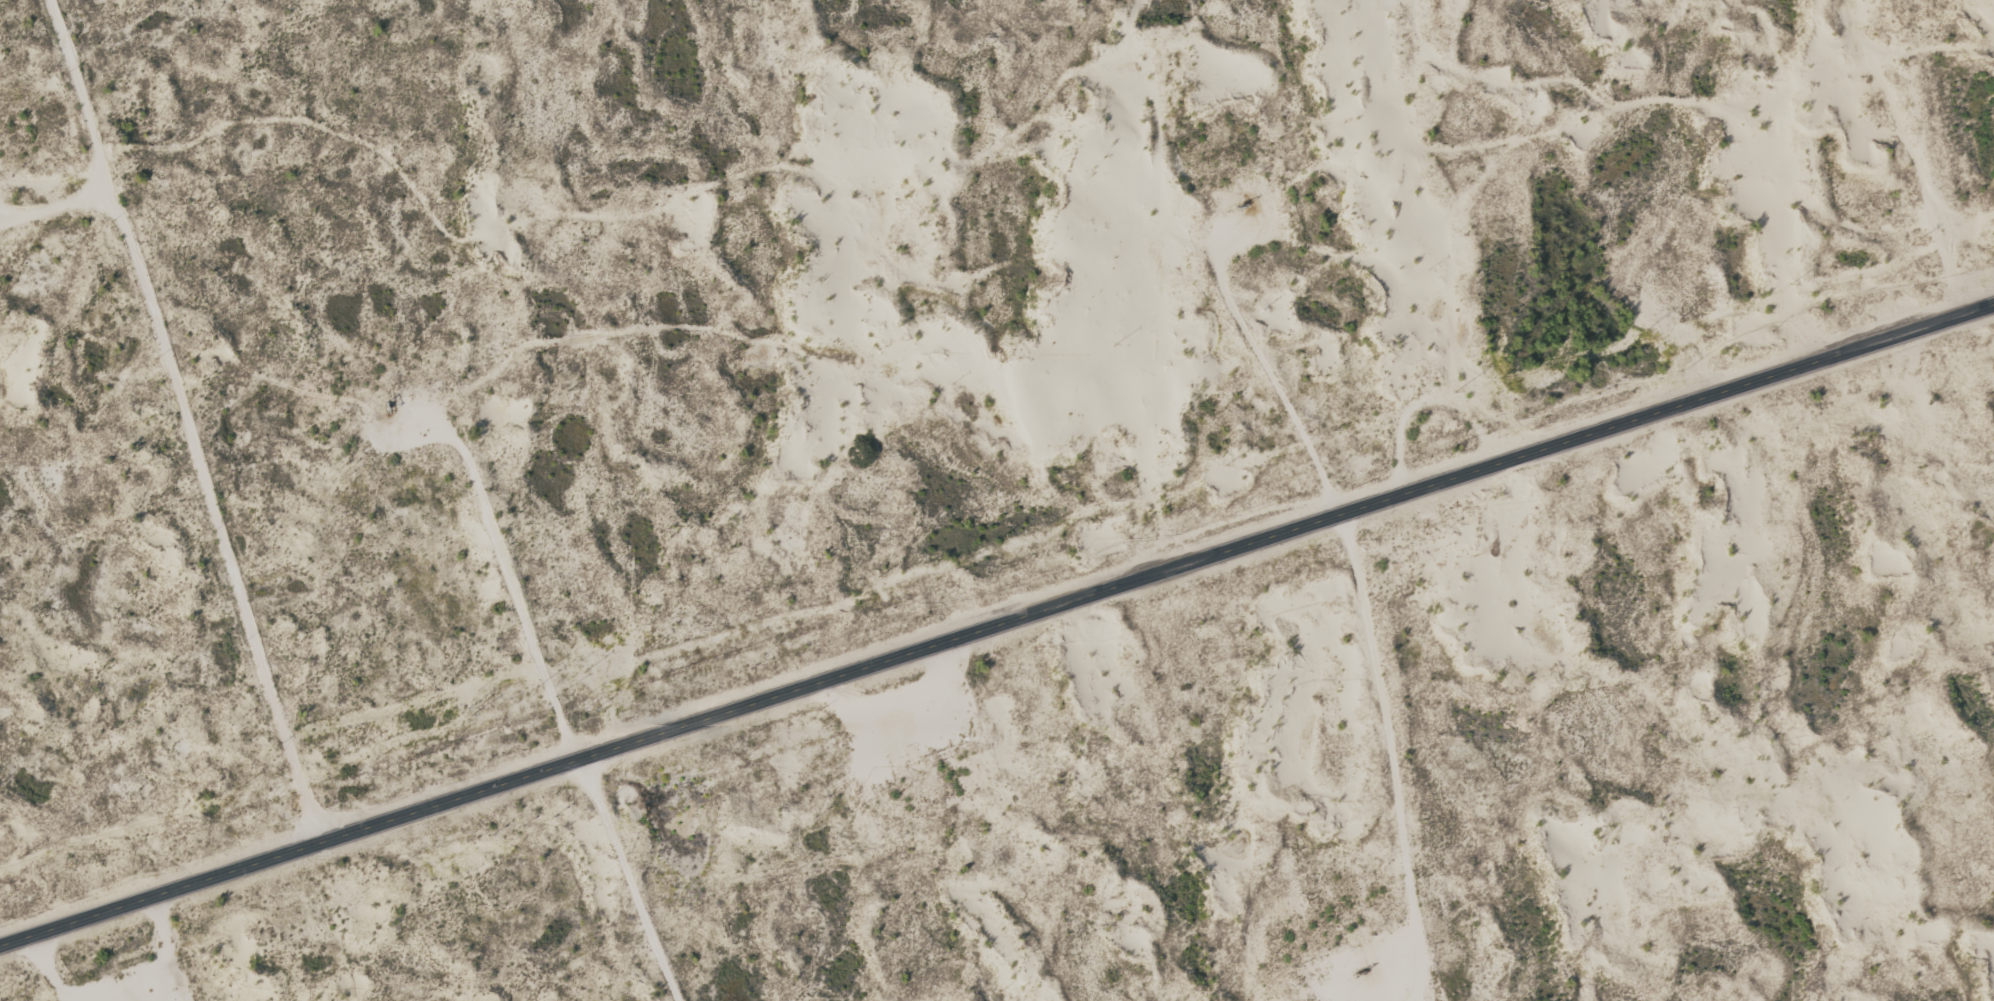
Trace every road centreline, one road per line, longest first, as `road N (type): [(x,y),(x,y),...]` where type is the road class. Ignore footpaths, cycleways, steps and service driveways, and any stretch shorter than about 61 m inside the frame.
road 1 (secondary): [(0,943),(1993,304)]

